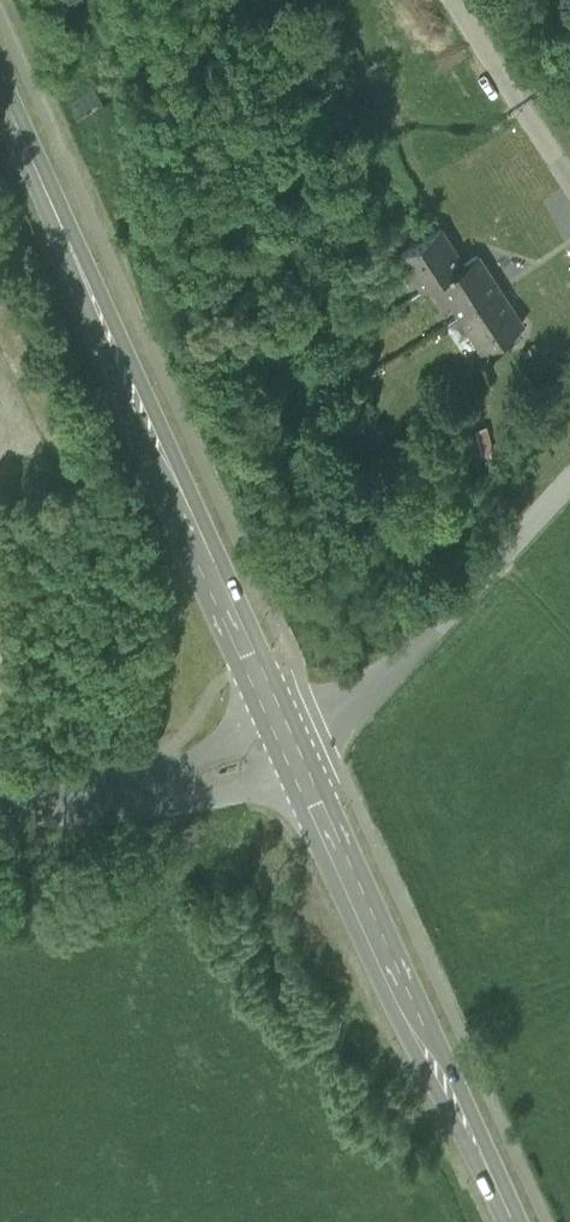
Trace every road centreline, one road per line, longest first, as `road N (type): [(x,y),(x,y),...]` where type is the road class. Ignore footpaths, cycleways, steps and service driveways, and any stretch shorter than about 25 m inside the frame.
road 1 (tertiary): [(287,736),(0,95)]
road 2 (tertiary): [(508,1221),(287,736)]
road 3 (residential): [(287,736),(382,680),(569,483)]
road 4 (unclassified): [(0,804),(113,798),(187,782),(287,736)]

